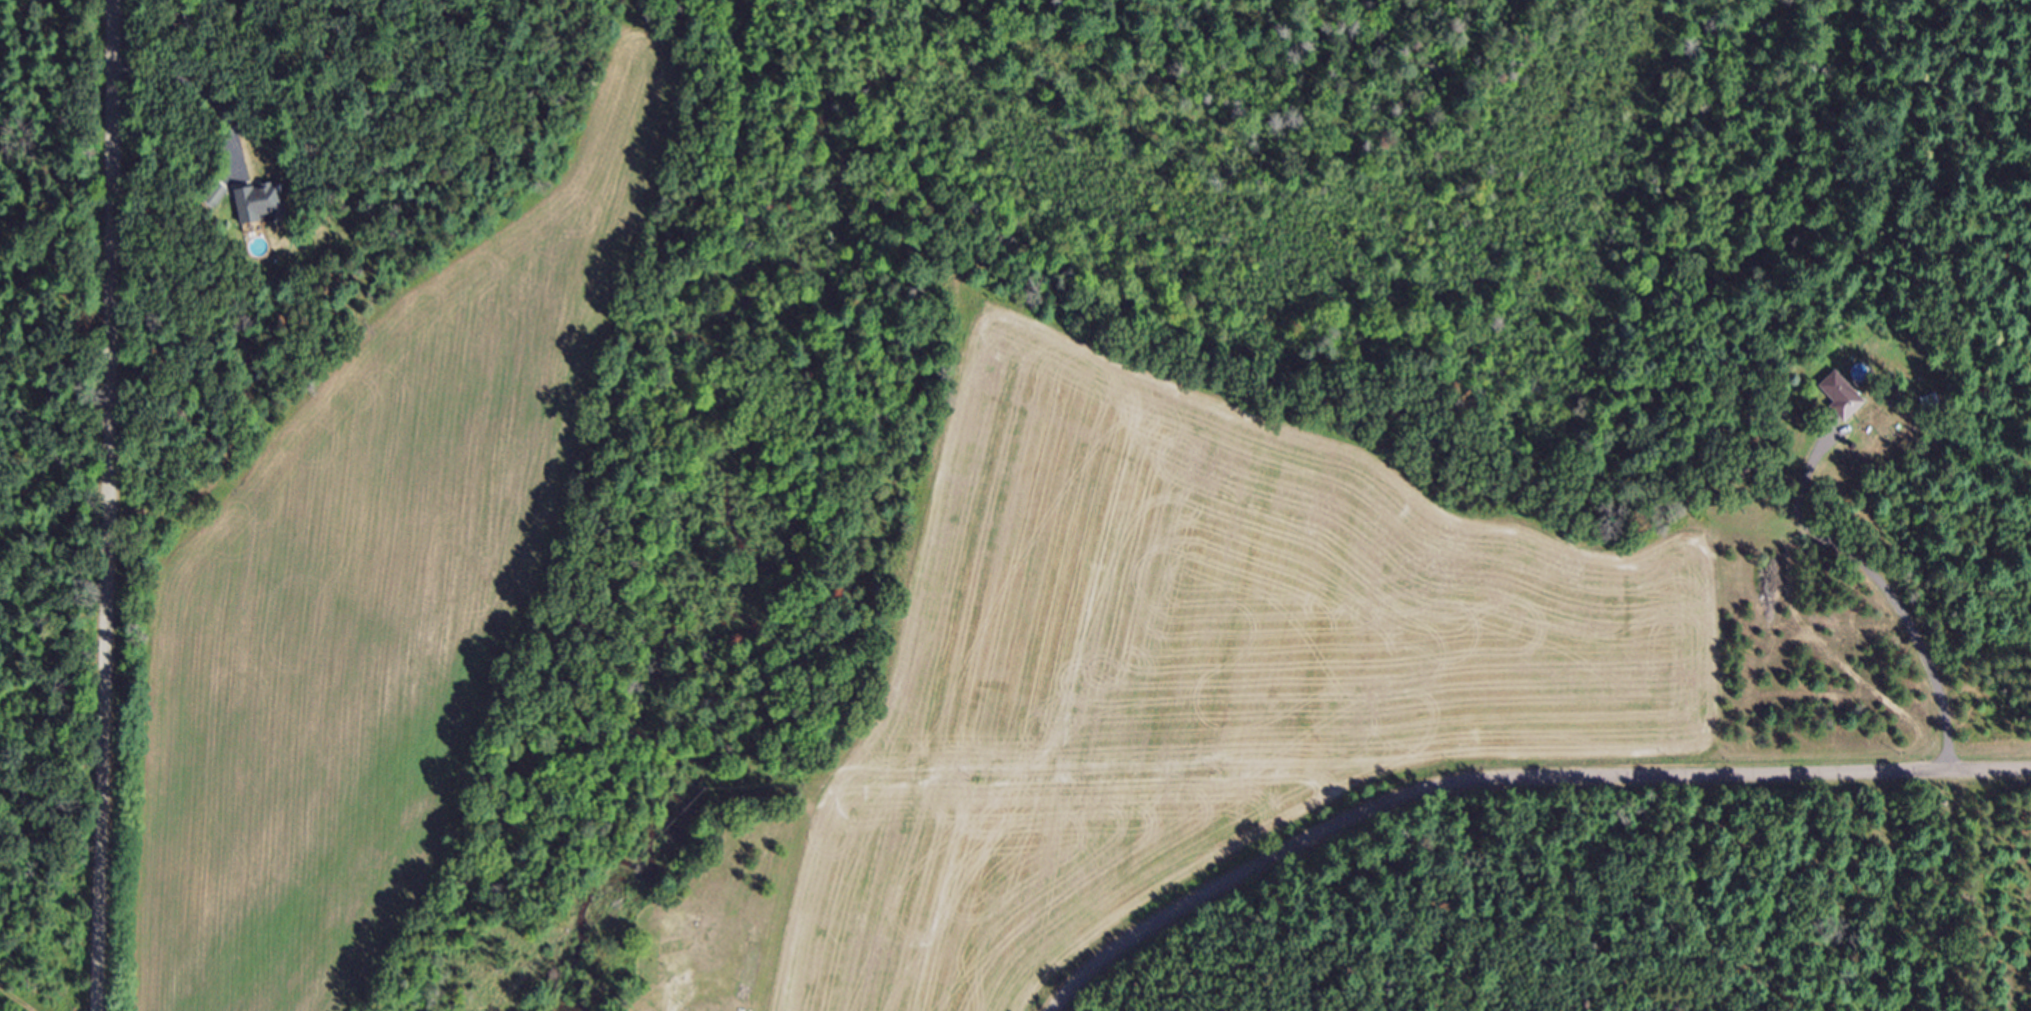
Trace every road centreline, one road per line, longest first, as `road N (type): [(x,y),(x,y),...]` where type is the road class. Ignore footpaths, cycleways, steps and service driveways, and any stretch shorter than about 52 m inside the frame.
road 1 (residential): [(2030,769),(1452,785),(1359,816),(1164,920),(1095,968),(1057,1010)]
road 2 (residential): [(103,1010),(117,0)]
road 3 (residential): [(1948,771),(1937,681),(1919,641),(1871,570),(1800,520),(1801,491),(1831,421)]

